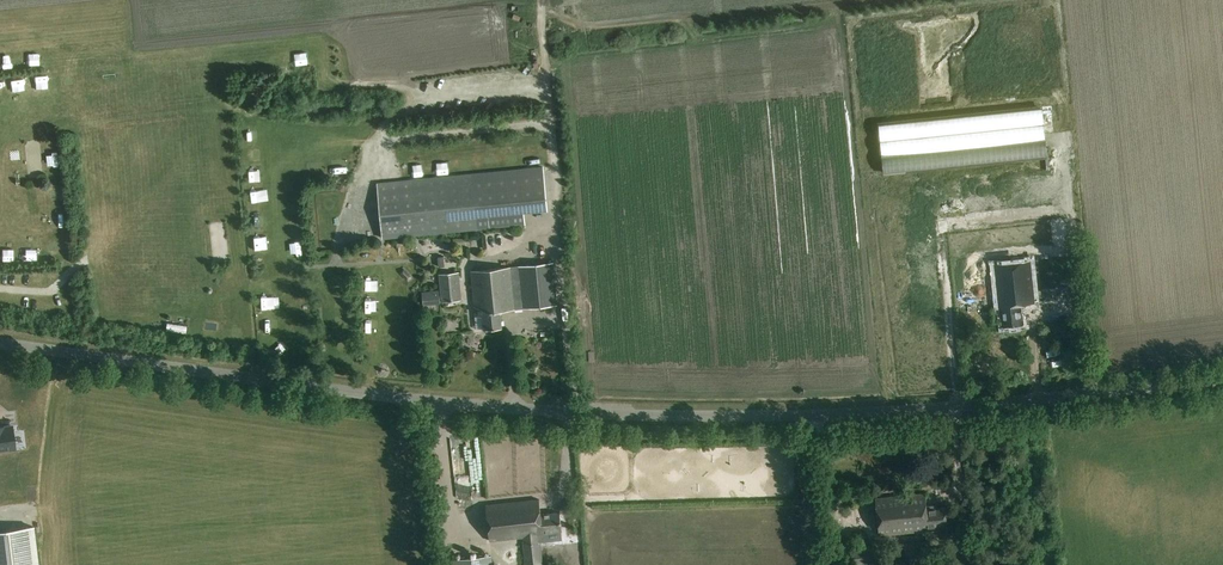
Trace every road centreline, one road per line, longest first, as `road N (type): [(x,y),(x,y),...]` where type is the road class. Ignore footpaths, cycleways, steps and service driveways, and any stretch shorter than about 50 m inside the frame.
road 1 (unclassified): [(0,342),(381,395),(726,415),(901,410),(1222,378)]
road 2 (track): [(380,140),(389,121),(418,105),(548,93)]

